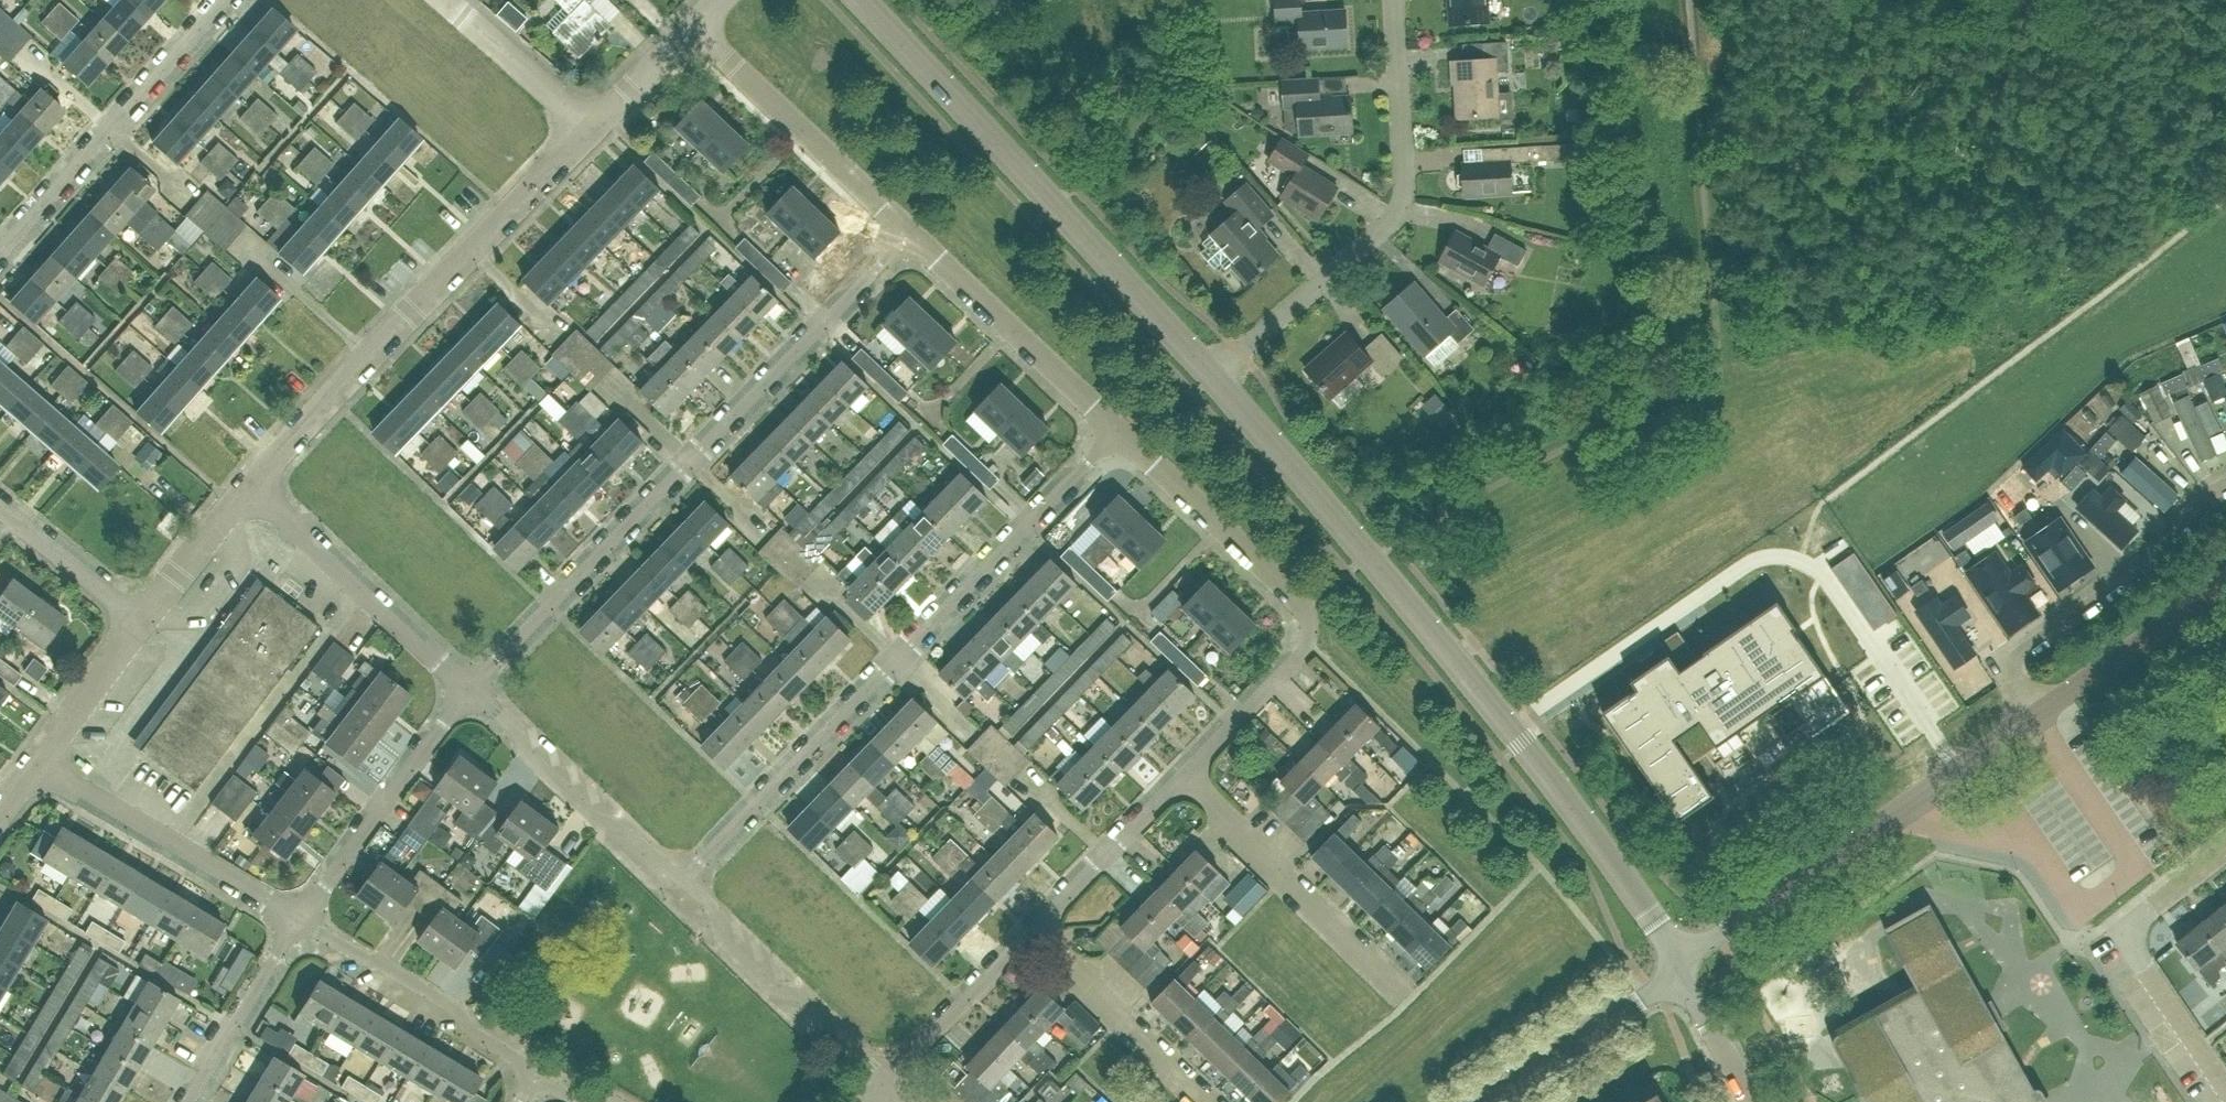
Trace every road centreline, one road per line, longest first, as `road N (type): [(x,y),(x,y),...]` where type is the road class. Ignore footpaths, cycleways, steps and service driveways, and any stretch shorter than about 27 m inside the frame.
road 1 (tertiary): [(1677,966),(1512,734),(1373,562),(1207,376)]
road 2 (residential): [(470,692),(912,239)]
road 3 (residential): [(685,876),(1120,434)]
road 4 (tertiary): [(1207,376),(855,0)]
road 5 (residential): [(249,483),(591,128)]
road 6 (residential): [(1183,778),(1308,645),(1305,613),(1120,434)]
road 7 (residential): [(1207,376),(1383,226),(1400,181),(1395,0)]
road 8 (residential): [(2035,717),(1677,966)]
road 9 (residential): [(2225,487),(2211,493),(2156,557),(1999,666),(2035,717)]
road 10 (residential): [(0,248),(223,0)]
road 11 (residential): [(2225,1101),(2127,972),(2124,943),(2130,928),(2225,857)]
road 12 (residential): [(1411,1001),(1183,778)]
road 13 (residential): [(298,923),(35,760)]
road 14 (residential): [(470,692),(249,483)]
road 15 (residential): [(912,239),(694,30)]
road 16 (residential): [(885,1085),(800,995),(765,986),(723,945),(711,904),(685,876)]
road 17 (residential): [(298,923),(470,692)]
road 18 (residential): [(685,876),(623,827),(594,820),(470,692)]
road 19 (residential): [(543,1071),(298,923)]
road 20 (residential): [(1120,434),(912,239)]
road 21 (tertiary): [(1475,1101),(1677,966)]
road 22 (residential): [(1205,1101),(1035,931)]
road 23 (residential): [(2225,585),(2035,717)]
road 24 (residential): [(885,1085),(1035,931)]
road 25 (residential): [(1035,931),(1183,778)]
road 26 (residential): [(190,1101),(298,923)]
road 27 (residential): [(591,128),(450,0)]
road 28 (residential): [(140,621),(0,512)]
road 29 (residential): [(140,621),(249,483)]
road 30 (residential): [(35,760),(140,621)]
road 31 (tertiary): [(1754,1101),(1677,966)]
road 32 (residential): [(591,128),(694,30)]

